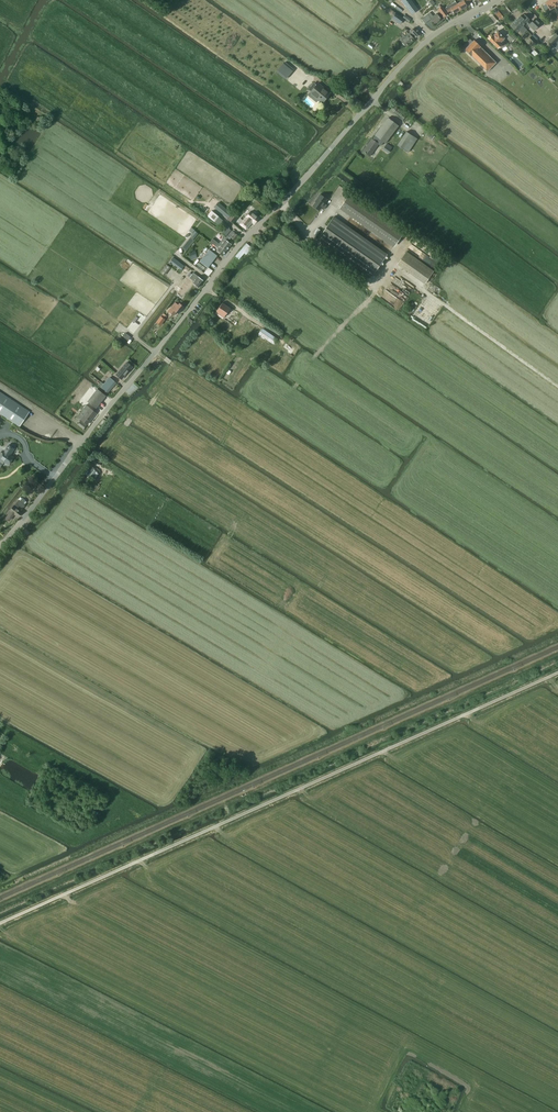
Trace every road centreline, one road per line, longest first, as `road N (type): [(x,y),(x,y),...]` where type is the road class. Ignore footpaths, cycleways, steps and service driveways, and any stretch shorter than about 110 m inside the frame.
road 1 (unclassified): [(496,0),(421,46),(245,238),(0,548)]
road 2 (track): [(0,924),(557,673)]
road 3 (track): [(557,384),(413,286),(398,298),(293,224),(279,203)]

